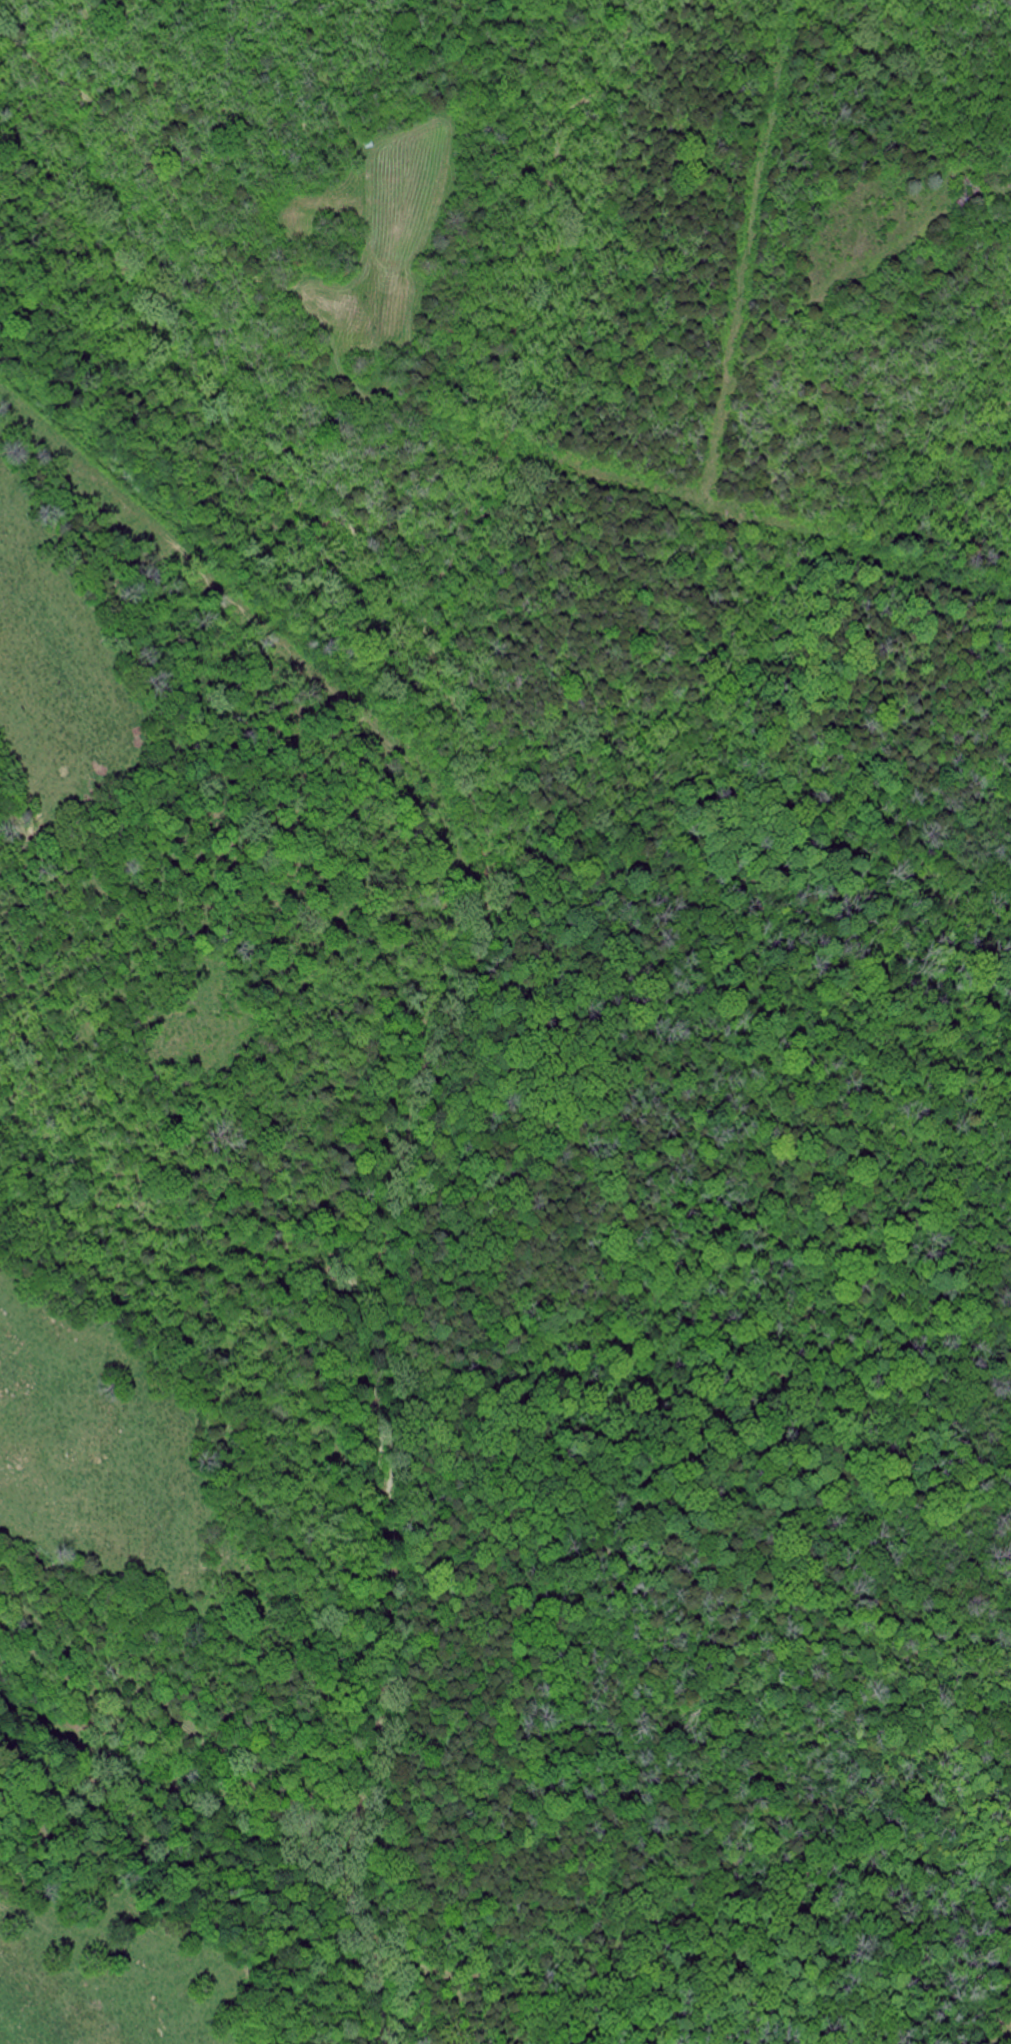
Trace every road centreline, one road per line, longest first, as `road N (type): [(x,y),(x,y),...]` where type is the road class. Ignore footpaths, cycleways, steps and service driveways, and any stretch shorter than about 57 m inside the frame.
road 1 (residential): [(336,390),(0,25)]

